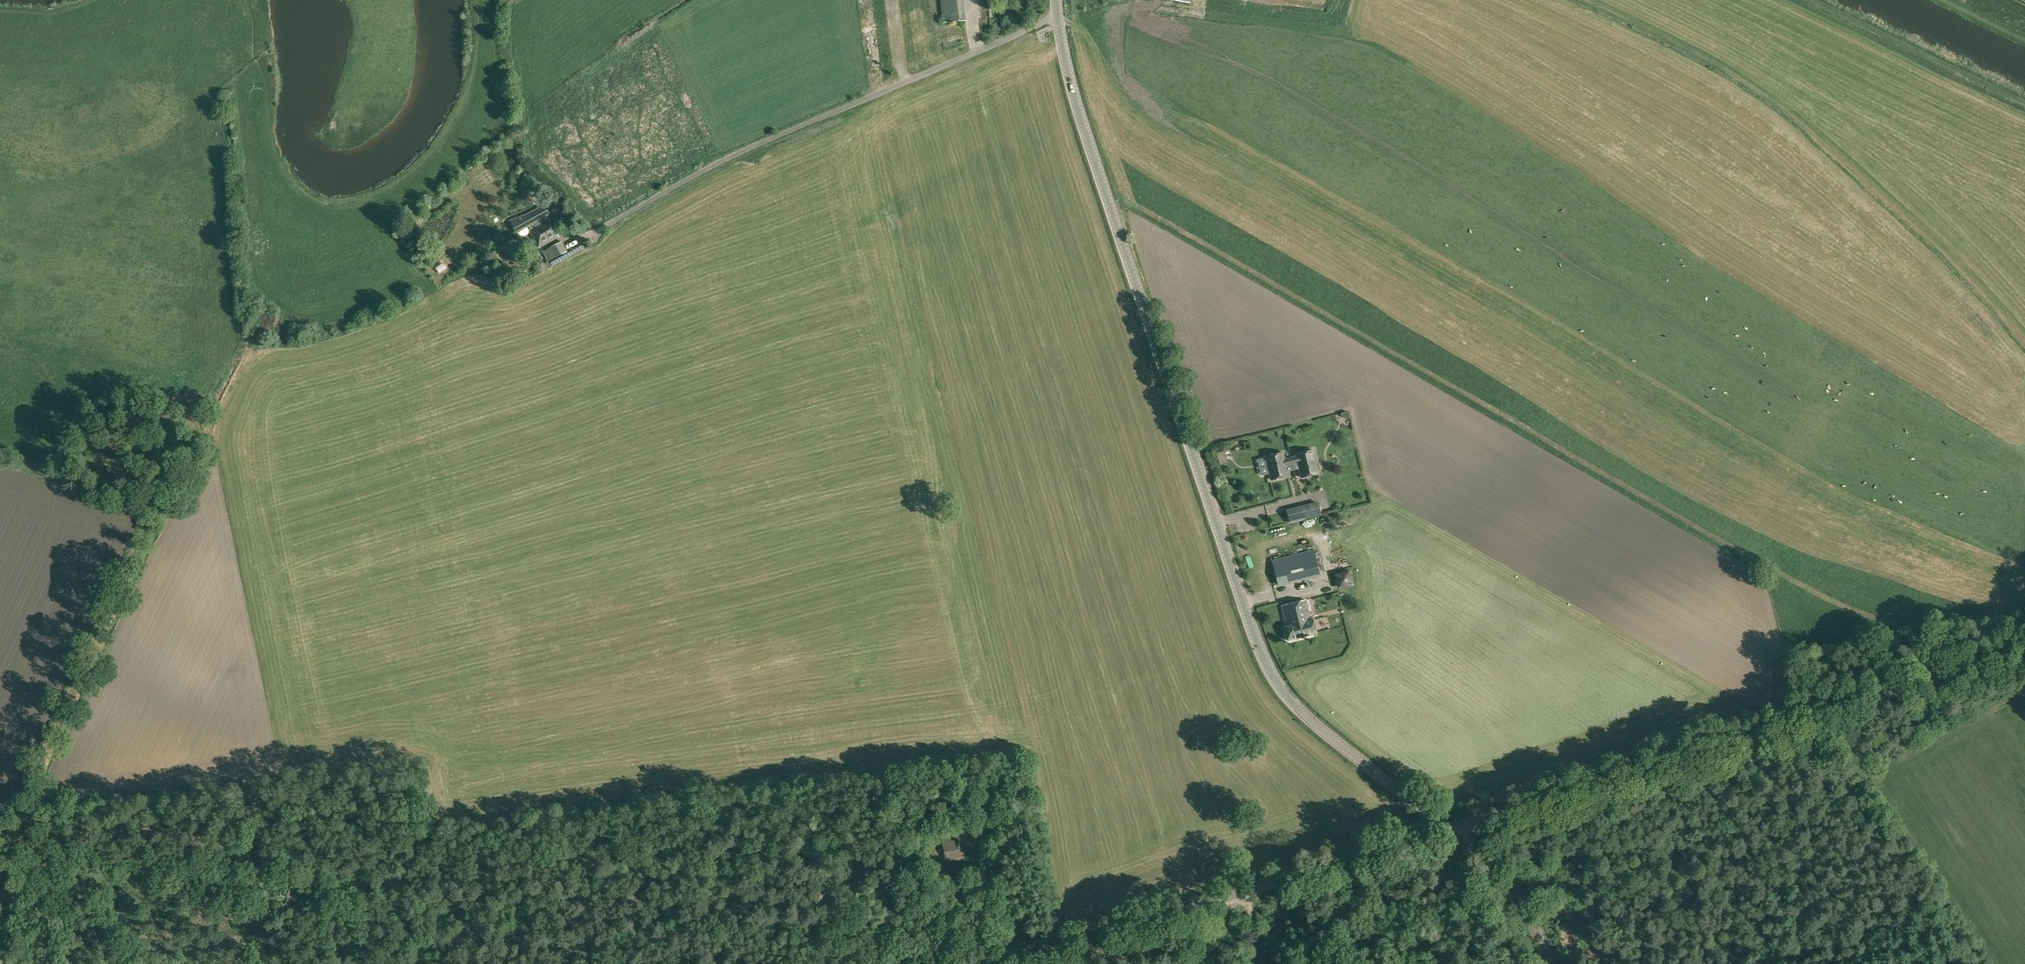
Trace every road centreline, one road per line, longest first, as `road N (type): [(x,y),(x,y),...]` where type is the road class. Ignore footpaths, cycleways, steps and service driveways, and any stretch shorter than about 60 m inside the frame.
road 1 (tertiary): [(1446,828),(1307,721),(1269,671),(1068,83),(1055,0)]
road 2 (unclassified): [(1446,828),(2024,648)]
road 3 (unclassified): [(992,963),(1446,828)]
road 4 (tertiary): [(1551,963),(1514,890),(1446,828)]

